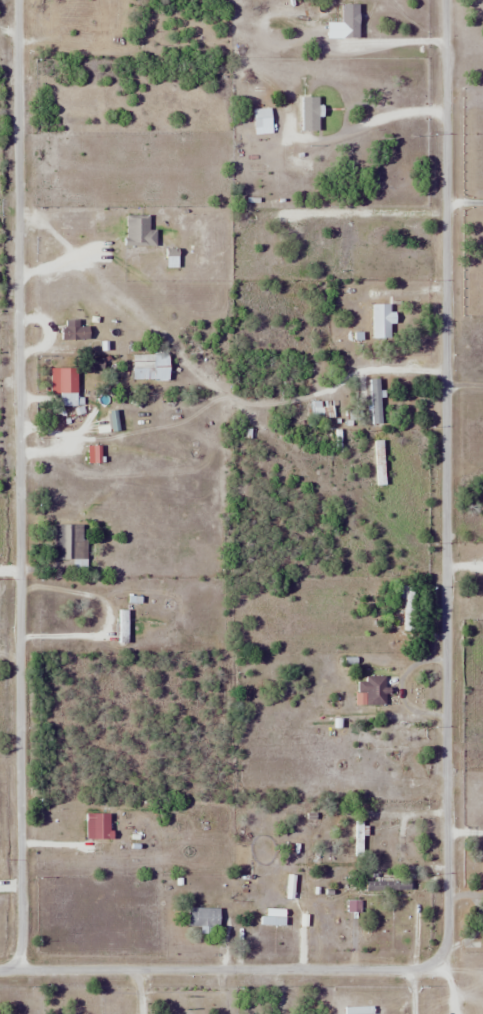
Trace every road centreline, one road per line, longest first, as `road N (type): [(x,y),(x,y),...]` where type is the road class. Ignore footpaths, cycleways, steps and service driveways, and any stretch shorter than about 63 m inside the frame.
road 1 (residential): [(20,969),(17,0)]
road 2 (residential): [(445,0),(447,932),(434,959)]
road 3 (residential): [(0,969),(411,969),(434,959)]

